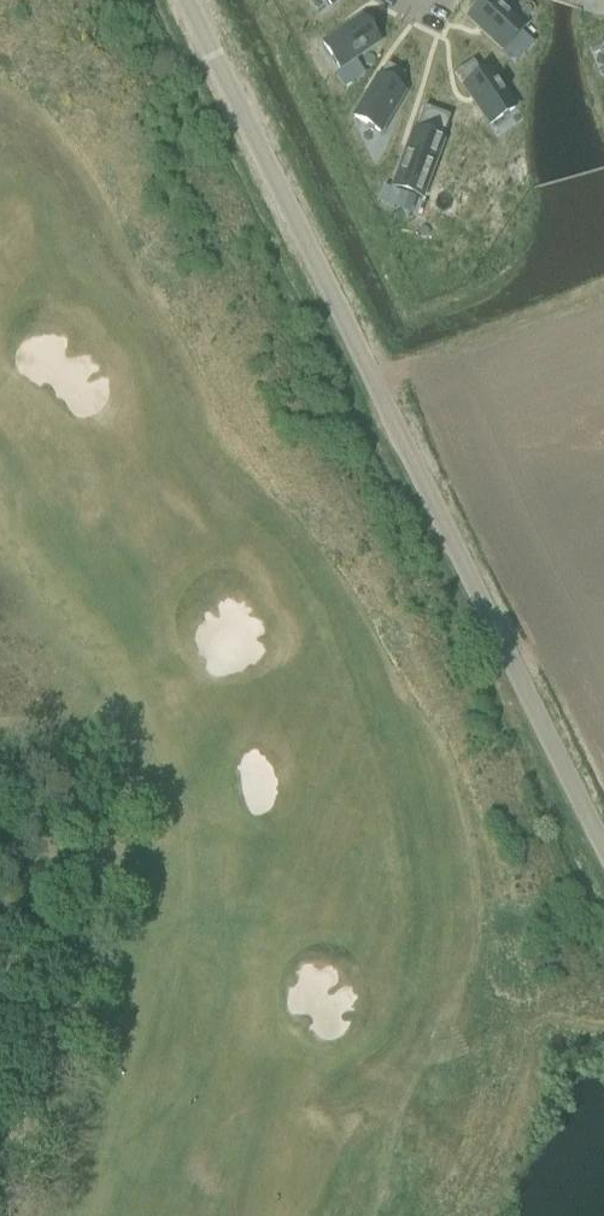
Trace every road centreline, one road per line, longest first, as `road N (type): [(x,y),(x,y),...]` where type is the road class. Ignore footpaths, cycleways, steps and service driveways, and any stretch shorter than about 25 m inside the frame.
road 1 (unclassified): [(603,845),(185,0)]
road 2 (track): [(105,797),(0,1195)]
road 3 (track): [(371,375),(446,357),(603,295)]

